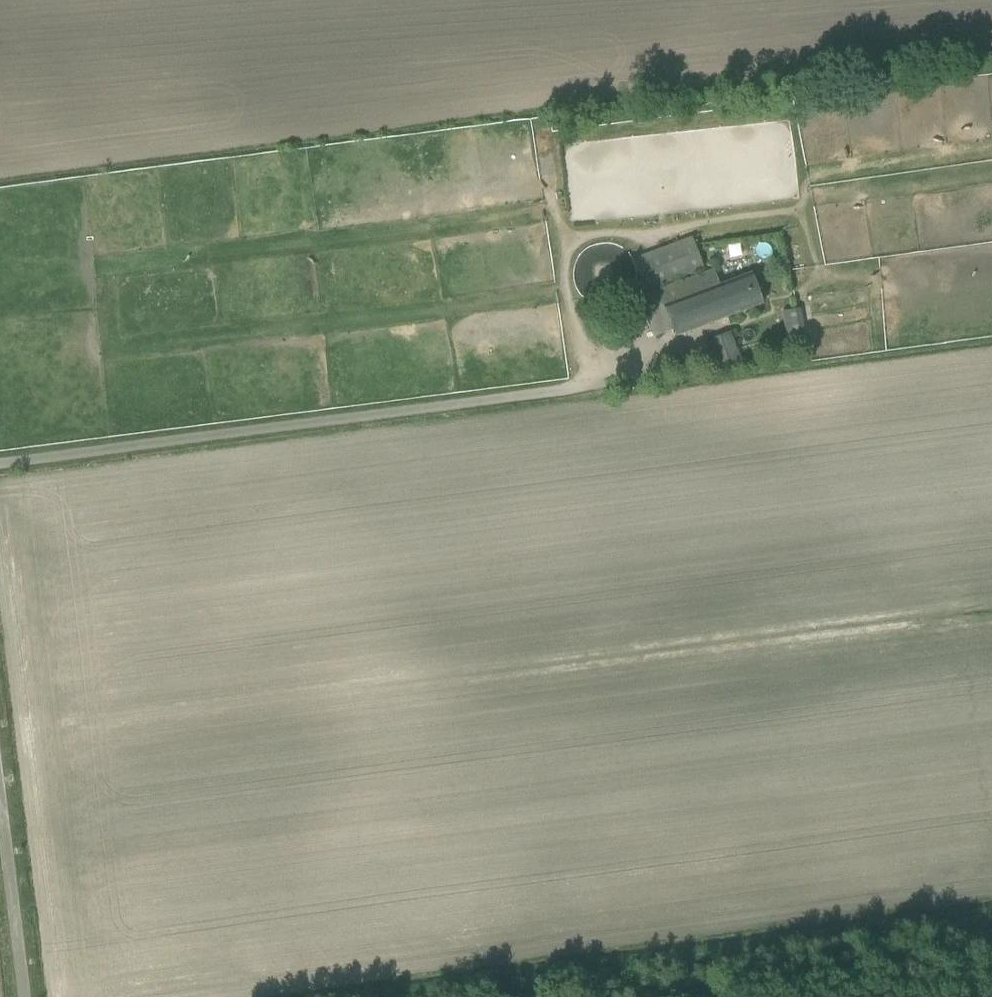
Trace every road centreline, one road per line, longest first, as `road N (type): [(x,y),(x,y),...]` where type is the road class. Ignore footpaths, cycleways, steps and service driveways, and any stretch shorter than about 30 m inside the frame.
road 1 (unclassified): [(26,996),(0,789)]

